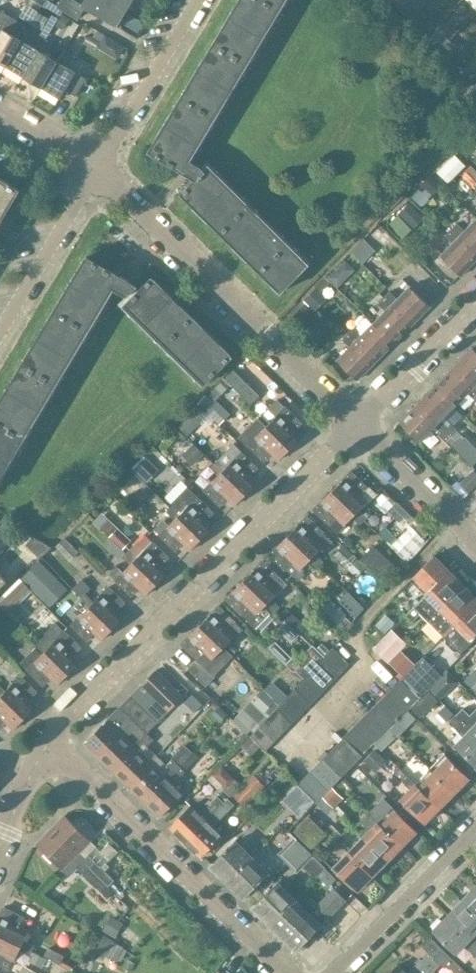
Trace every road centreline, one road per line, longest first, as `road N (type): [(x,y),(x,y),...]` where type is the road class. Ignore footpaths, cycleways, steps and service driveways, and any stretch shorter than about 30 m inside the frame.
road 1 (residential): [(47,745),(355,427)]
road 2 (residential): [(355,427),(96,166)]
road 3 (residential): [(285,972),(47,745)]
road 4 (residential): [(336,972),(475,830)]
road 5 (residential): [(194,0),(96,166)]
road 6 (residential): [(96,166),(0,330)]
road 7 (residential): [(355,427),(475,304)]
road 8 (residential): [(475,543),(355,427)]

